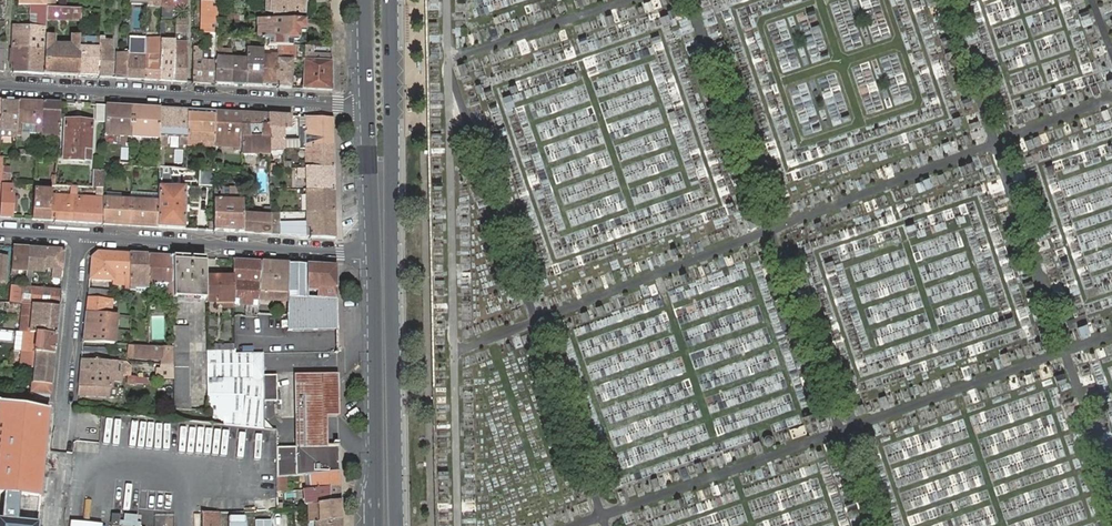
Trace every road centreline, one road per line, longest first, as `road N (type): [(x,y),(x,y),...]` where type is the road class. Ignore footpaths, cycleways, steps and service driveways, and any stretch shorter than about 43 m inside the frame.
road 1 (primary): [(400,525),(391,0)]
road 2 (residential): [(0,86),(366,104)]
road 3 (residential): [(372,252),(79,237)]
road 4 (primary): [(372,252),(372,525)]
road 5 (primary): [(366,104),(372,252)]

